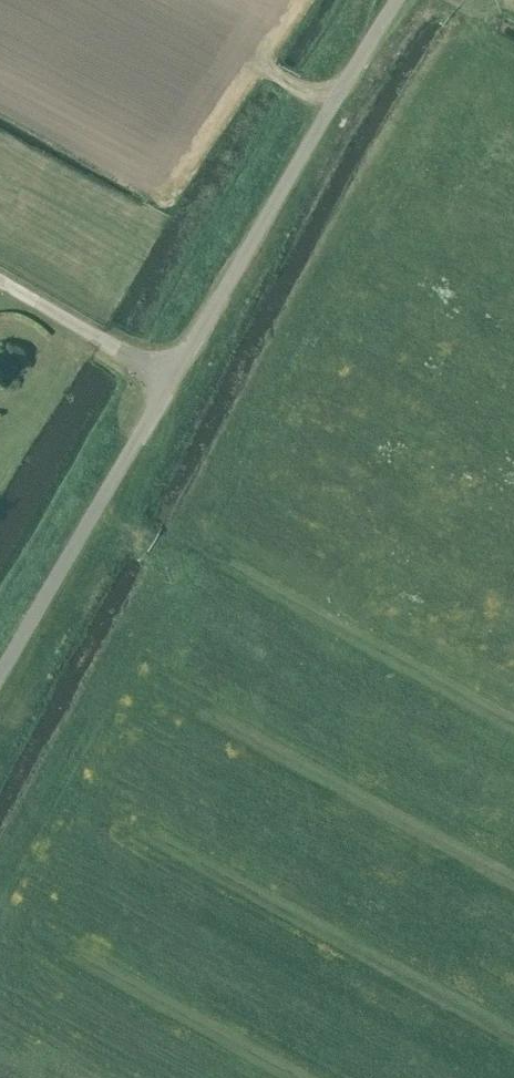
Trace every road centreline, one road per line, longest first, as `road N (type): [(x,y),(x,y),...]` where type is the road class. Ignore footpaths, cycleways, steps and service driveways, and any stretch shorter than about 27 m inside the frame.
road 1 (unclassified): [(0,682),(397,0)]

